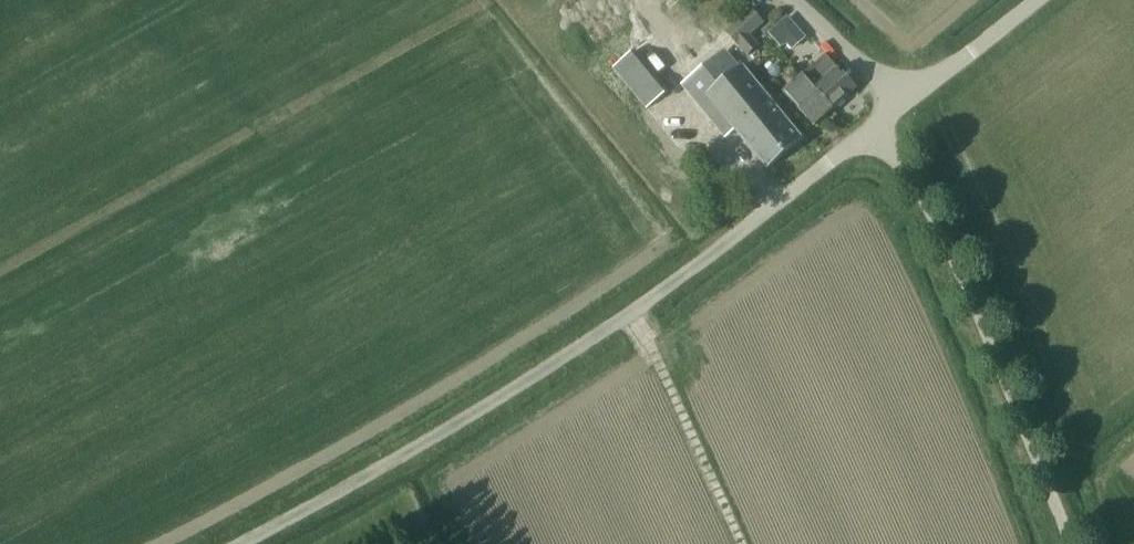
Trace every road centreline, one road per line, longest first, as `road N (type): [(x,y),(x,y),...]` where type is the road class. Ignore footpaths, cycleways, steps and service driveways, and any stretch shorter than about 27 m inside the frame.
road 1 (unclassified): [(239,543),(526,381),(873,128)]
road 2 (unclassified): [(1072,543),(949,248),(873,128)]
road 3 (track): [(632,311),(741,543)]
road 4 (unclassified): [(899,104),(1036,0)]
road 5 (unclassified): [(899,104),(793,0)]

